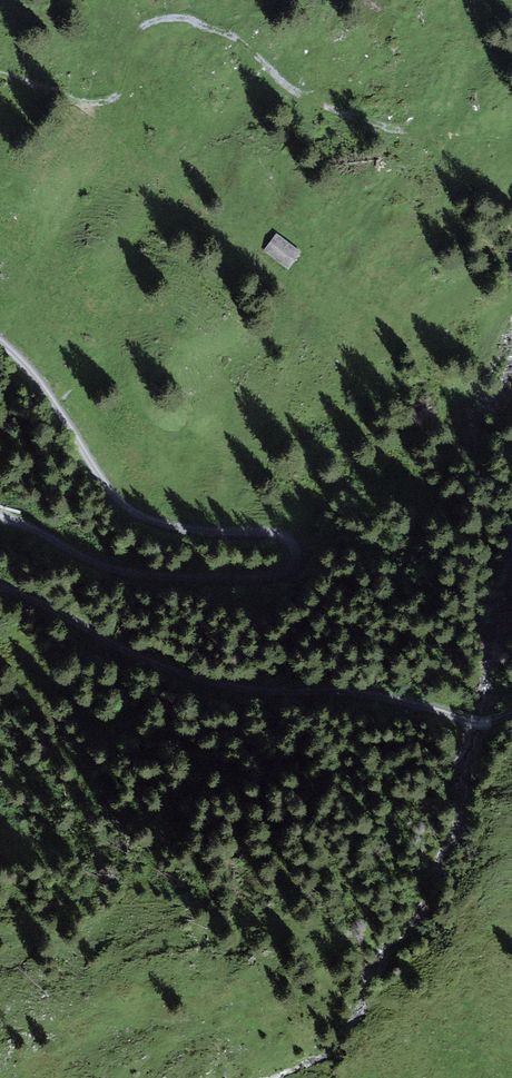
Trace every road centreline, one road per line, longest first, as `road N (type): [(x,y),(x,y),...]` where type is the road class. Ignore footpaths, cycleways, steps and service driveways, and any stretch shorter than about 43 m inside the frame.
road 1 (track): [(0,521),(205,619),(264,603),(296,553),(273,535),(230,539),(133,519),(37,381),(0,344)]
road 2 (track): [(511,718),(486,726),(405,705),(211,692),(133,715),(42,631),(0,617)]

